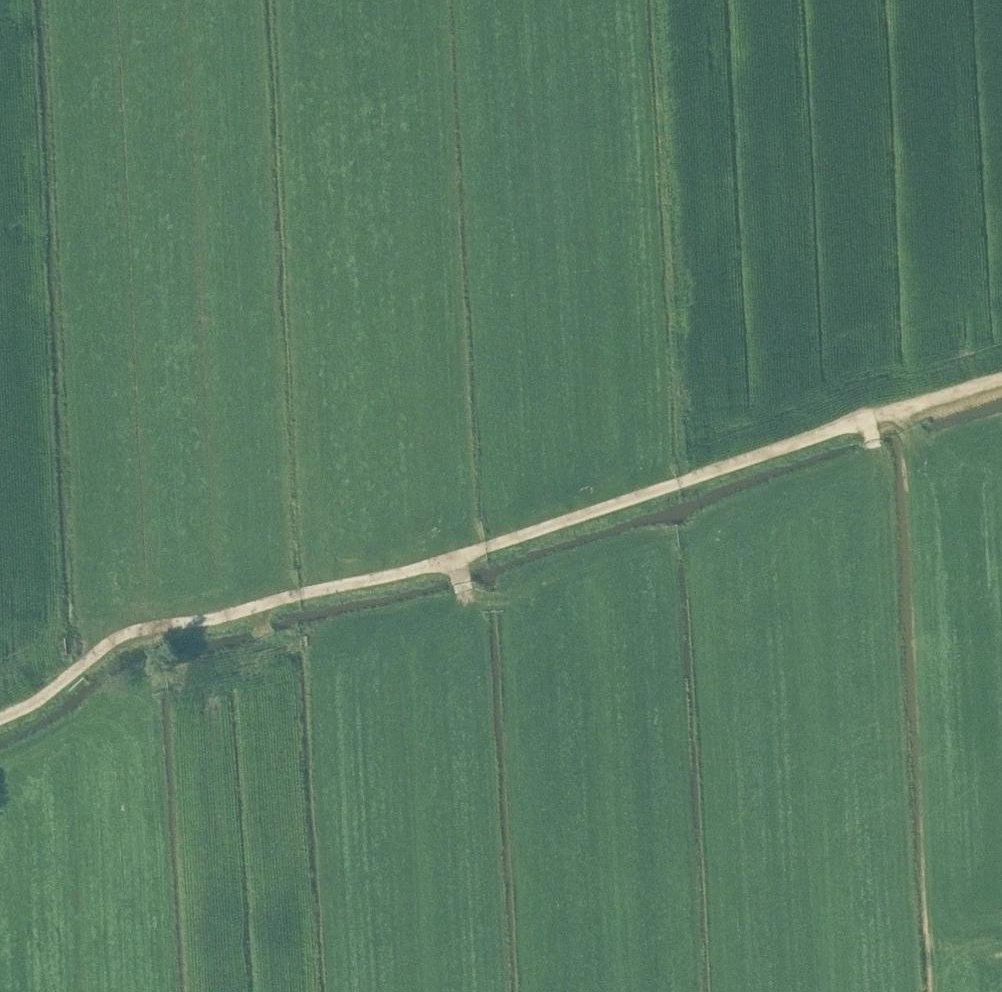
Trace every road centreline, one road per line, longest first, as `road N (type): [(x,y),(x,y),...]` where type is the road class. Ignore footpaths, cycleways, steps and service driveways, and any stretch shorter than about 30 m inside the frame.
road 1 (track): [(0,715),(43,696),(125,635),(443,567),(864,421),(870,452)]
road 2 (track): [(864,421),(1001,378)]

